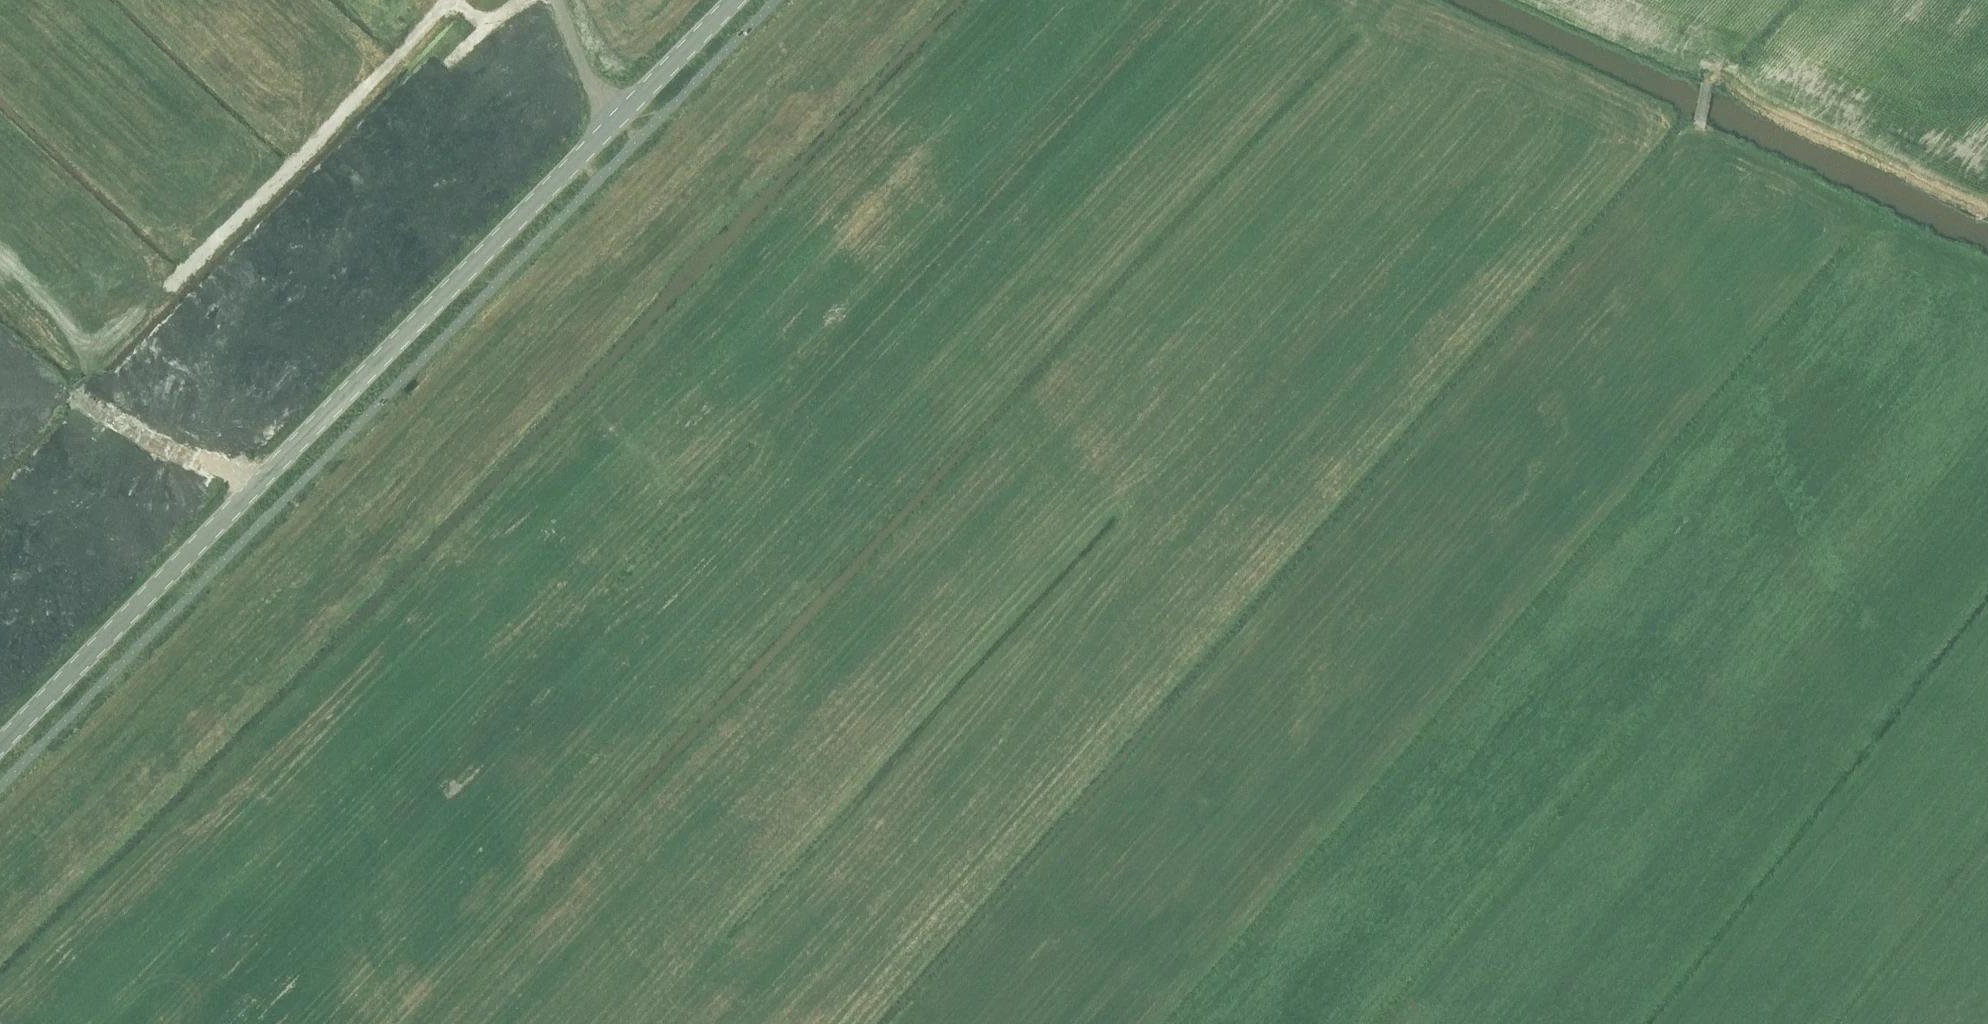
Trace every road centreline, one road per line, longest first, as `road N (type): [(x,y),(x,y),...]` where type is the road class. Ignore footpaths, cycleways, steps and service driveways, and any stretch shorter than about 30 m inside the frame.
road 1 (unclassified): [(0,741),(734,0)]

